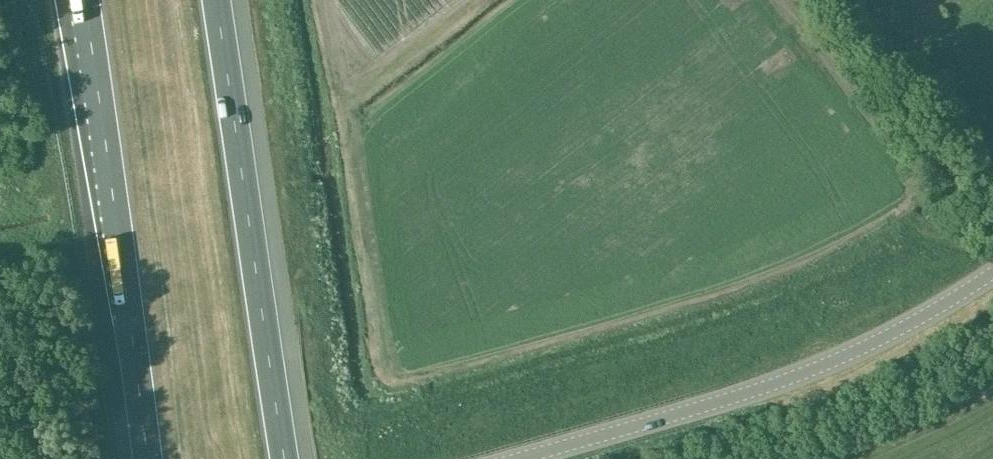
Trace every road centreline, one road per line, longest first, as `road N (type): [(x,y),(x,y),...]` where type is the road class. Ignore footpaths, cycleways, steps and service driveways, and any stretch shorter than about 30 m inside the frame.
road 1 (track): [(925,236),(780,298),(364,420)]
road 2 (tertiary): [(518,458),(810,370),(992,274)]
road 3 (motorway): [(282,458),(214,0)]
road 4 (motorway): [(83,0),(146,458)]

